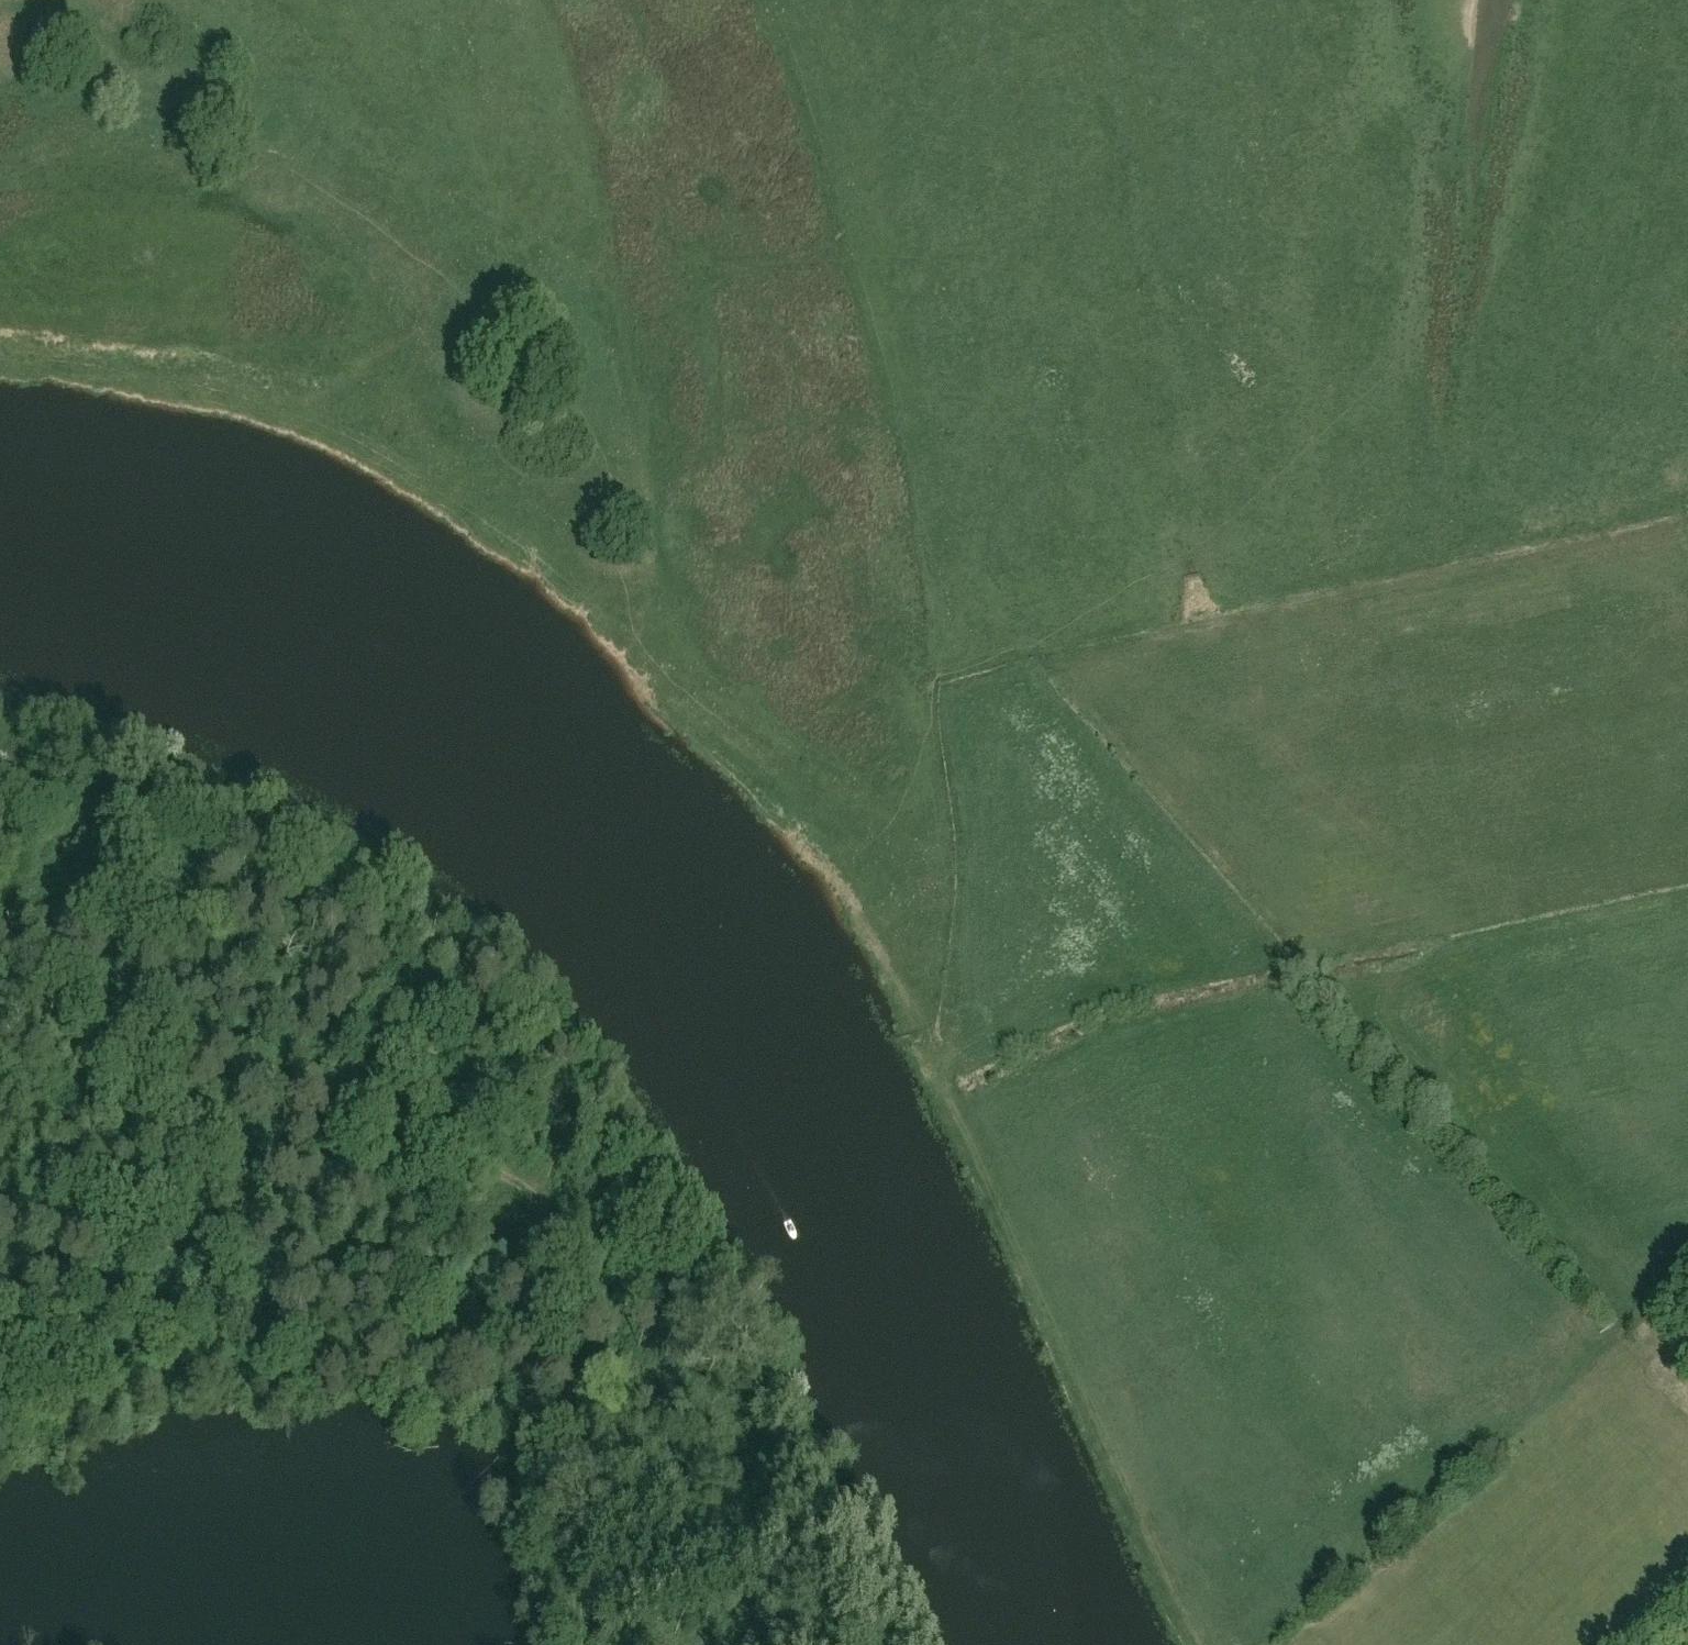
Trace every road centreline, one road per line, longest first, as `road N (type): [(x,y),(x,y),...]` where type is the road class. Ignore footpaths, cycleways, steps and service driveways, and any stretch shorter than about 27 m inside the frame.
road 1 (track): [(550,1644),(560,1334),(583,1281),(559,1208),(487,1178),(351,1202),(272,1205),(190,1250),(129,1259),(0,1327)]
road 2 (track): [(0,850),(69,845),(103,793)]

